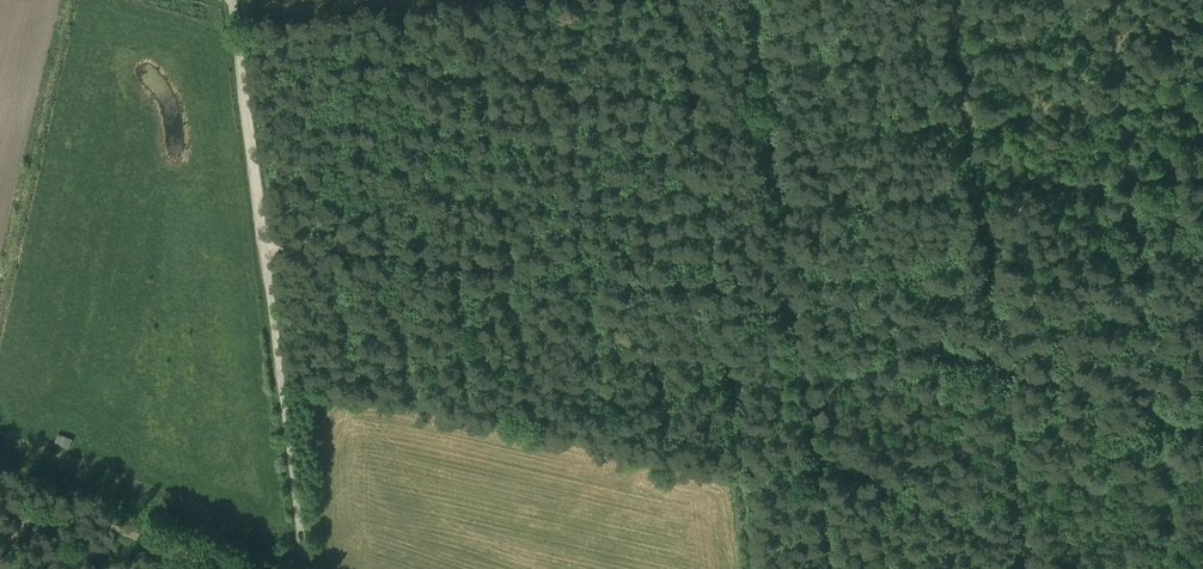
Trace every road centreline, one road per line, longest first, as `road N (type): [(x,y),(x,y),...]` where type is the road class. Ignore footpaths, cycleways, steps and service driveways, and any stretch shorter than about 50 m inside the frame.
road 1 (track): [(303,568),(264,253),(717,291)]
road 2 (track): [(1202,415),(717,291)]
road 3 (track): [(10,568),(39,480),(277,568)]
road 4 (track): [(717,291),(750,568)]
road 5 (unclassified): [(233,0),(264,253)]

